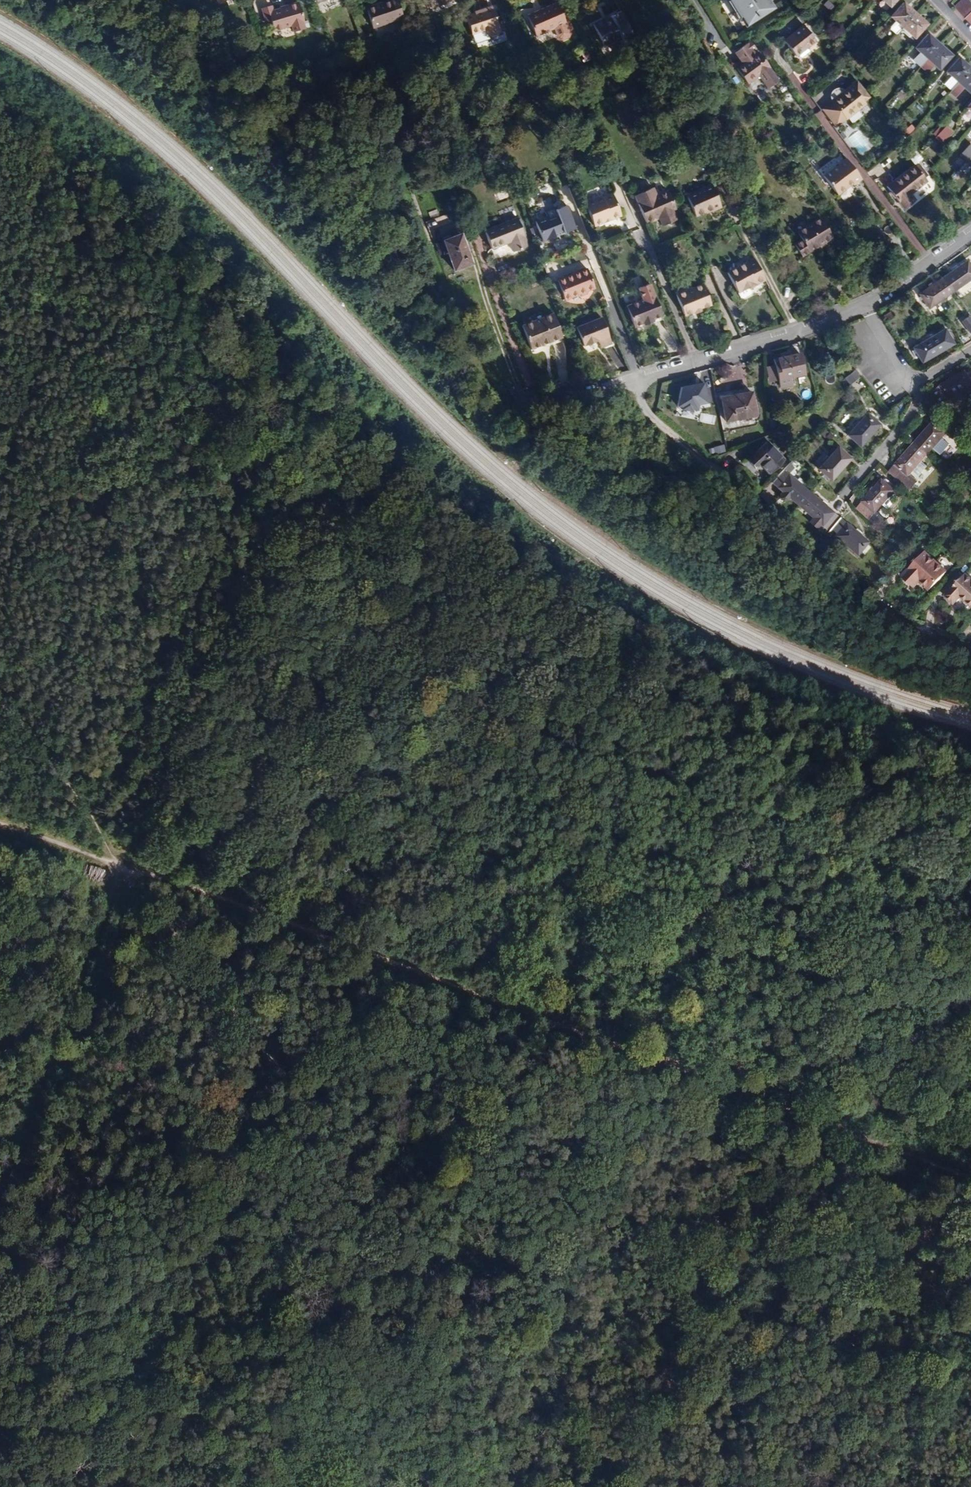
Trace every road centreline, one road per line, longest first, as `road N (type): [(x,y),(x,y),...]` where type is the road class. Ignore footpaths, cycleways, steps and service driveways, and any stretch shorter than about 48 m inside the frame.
road 1 (track): [(0,824),(185,885),(970,1177)]
road 2 (track): [(0,697),(473,1326)]
road 3 (track): [(0,908),(649,680)]
road 4 (track): [(970,1333),(473,1326)]
road 5 (track): [(473,1326),(0,1316)]
road 6 (track): [(121,865),(0,1191)]
road 7 (residential): [(540,405),(867,306)]
road 8 (track): [(473,1326),(418,1486)]
road 9 (residential): [(913,382),(918,399),(911,421),(842,495)]
road 10 (residential): [(867,306),(970,233)]

